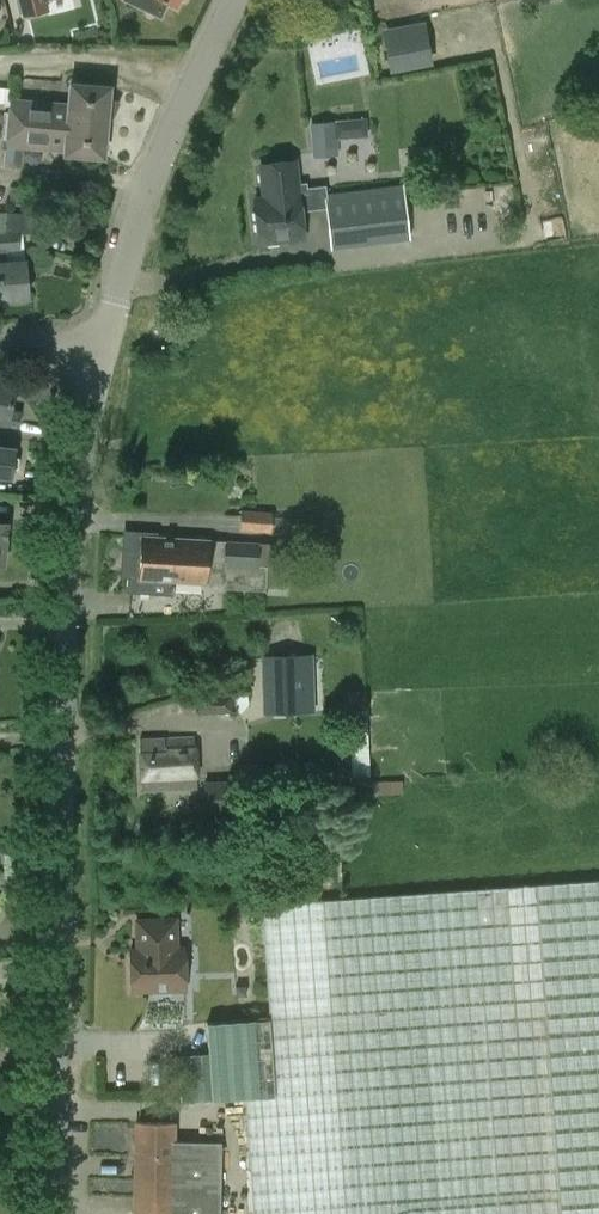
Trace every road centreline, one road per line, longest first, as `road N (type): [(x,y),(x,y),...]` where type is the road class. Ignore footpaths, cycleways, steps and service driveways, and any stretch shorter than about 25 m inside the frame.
road 1 (tertiary): [(58,1213),(59,700),(68,572),(102,338)]
road 2 (tertiary): [(102,338),(138,226),(237,0)]

